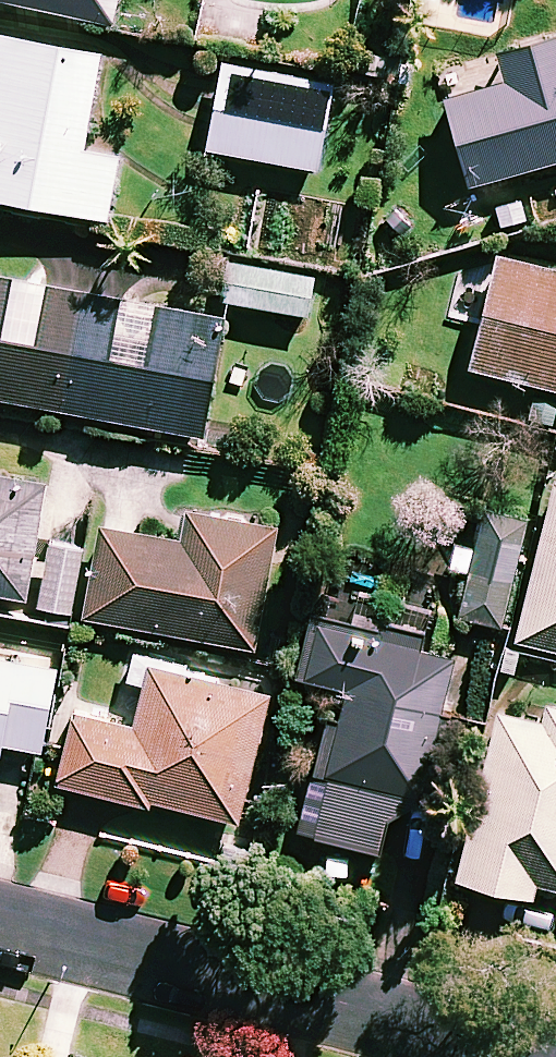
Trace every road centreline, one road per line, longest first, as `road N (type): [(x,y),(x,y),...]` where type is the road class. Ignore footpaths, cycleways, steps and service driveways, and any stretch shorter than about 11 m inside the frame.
road 1 (residential): [(555,1056),(0,917)]

